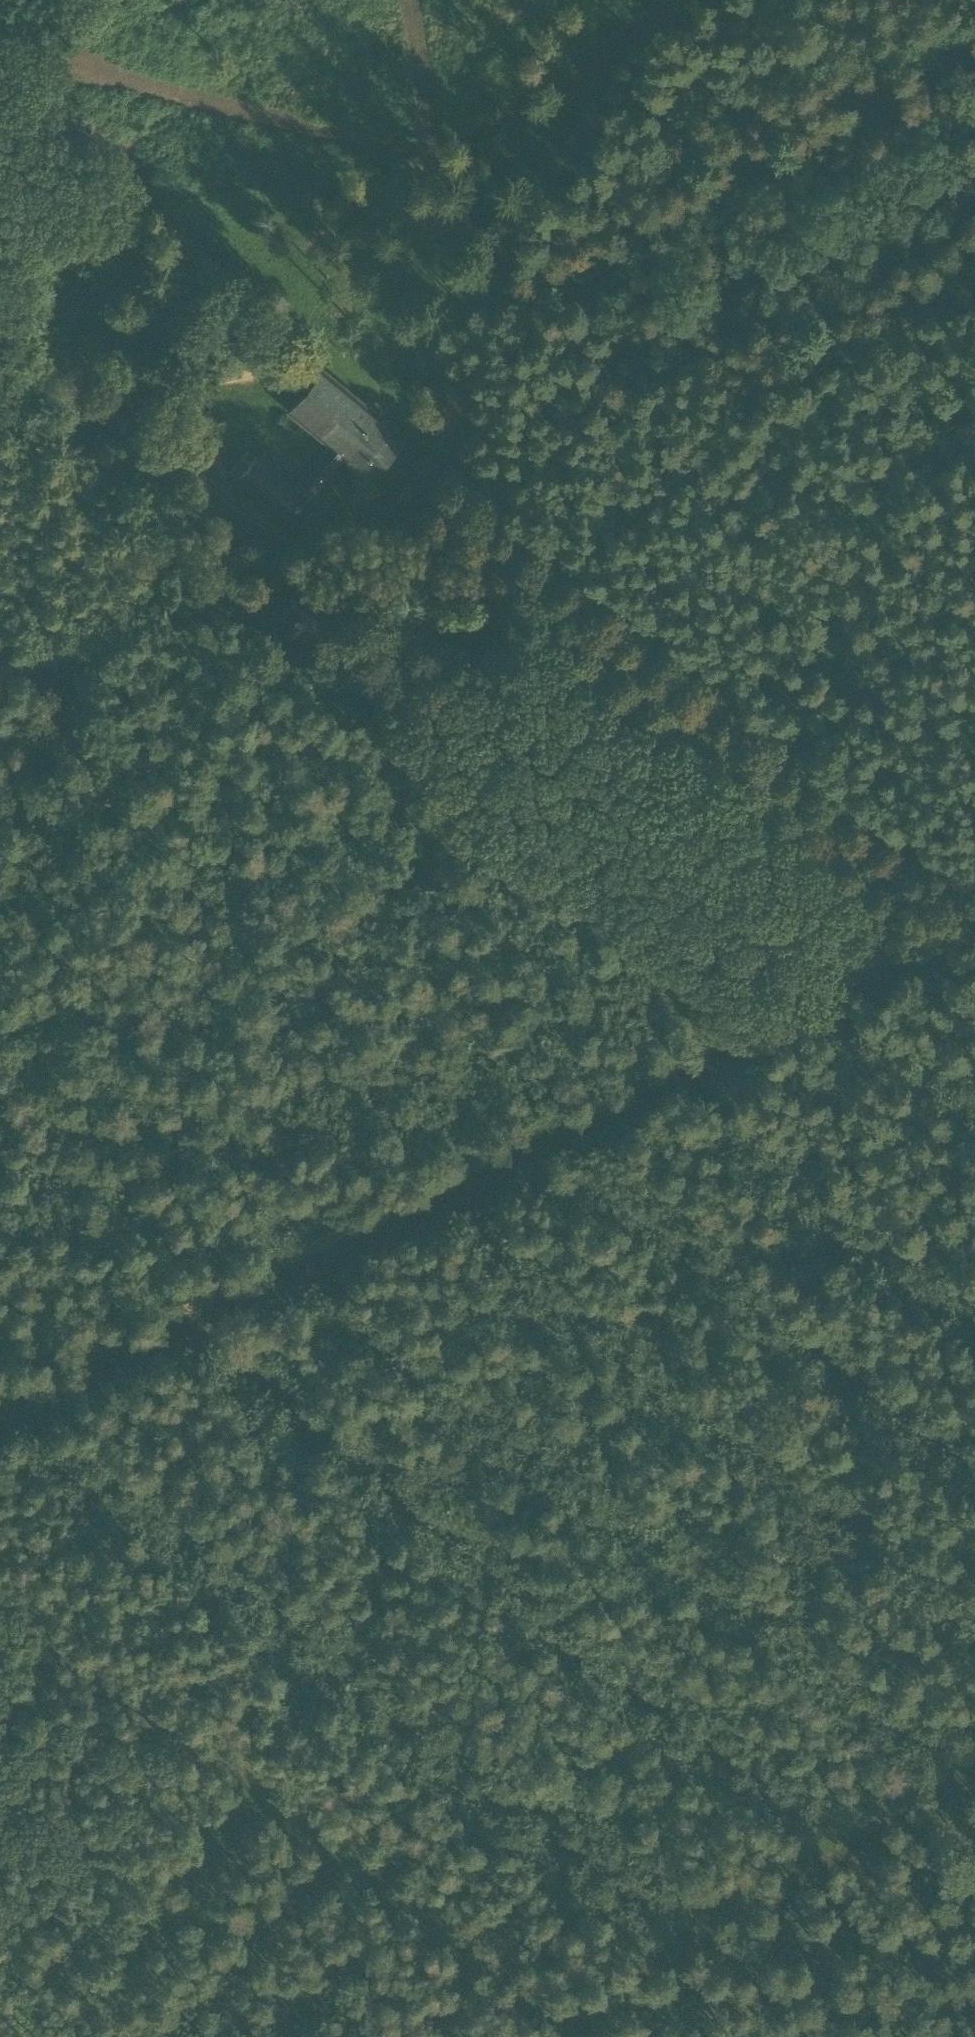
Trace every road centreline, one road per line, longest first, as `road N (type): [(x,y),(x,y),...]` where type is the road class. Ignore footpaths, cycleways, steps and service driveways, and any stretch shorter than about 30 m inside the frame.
road 1 (track): [(936,923),(412,1205),(0,1401)]
road 2 (track): [(974,41),(326,351),(203,480)]
road 3 (track): [(0,1606),(578,2036)]
road 4 (track): [(974,1752),(769,1868),(609,1981),(562,2026)]
road 5 (track): [(0,809),(203,480)]

